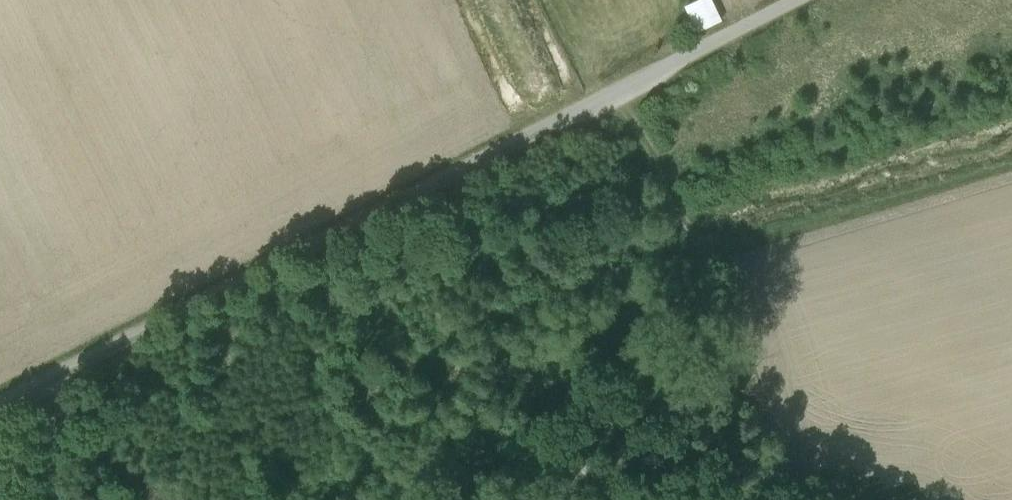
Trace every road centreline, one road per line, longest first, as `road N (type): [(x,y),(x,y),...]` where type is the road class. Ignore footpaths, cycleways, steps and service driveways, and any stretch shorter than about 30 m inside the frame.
road 1 (unclassified): [(787,0),(70,361)]
road 2 (track): [(735,270),(708,256),(603,98)]
road 3 (unclassified): [(70,361),(50,499)]

